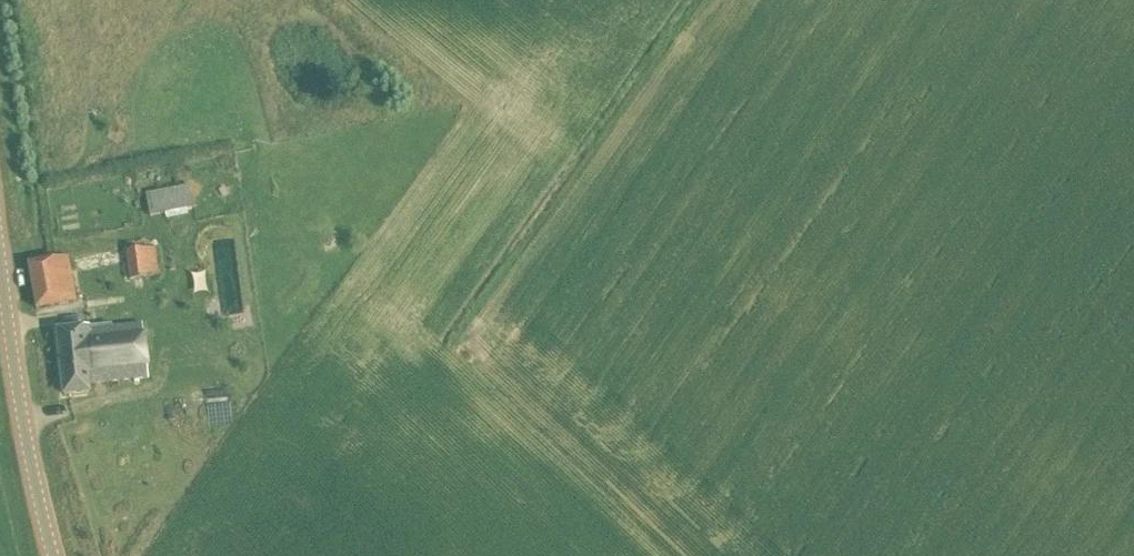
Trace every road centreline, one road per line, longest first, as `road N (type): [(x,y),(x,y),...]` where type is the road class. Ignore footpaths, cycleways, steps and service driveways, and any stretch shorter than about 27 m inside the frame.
road 1 (tertiary): [(42,555),(0,373)]

